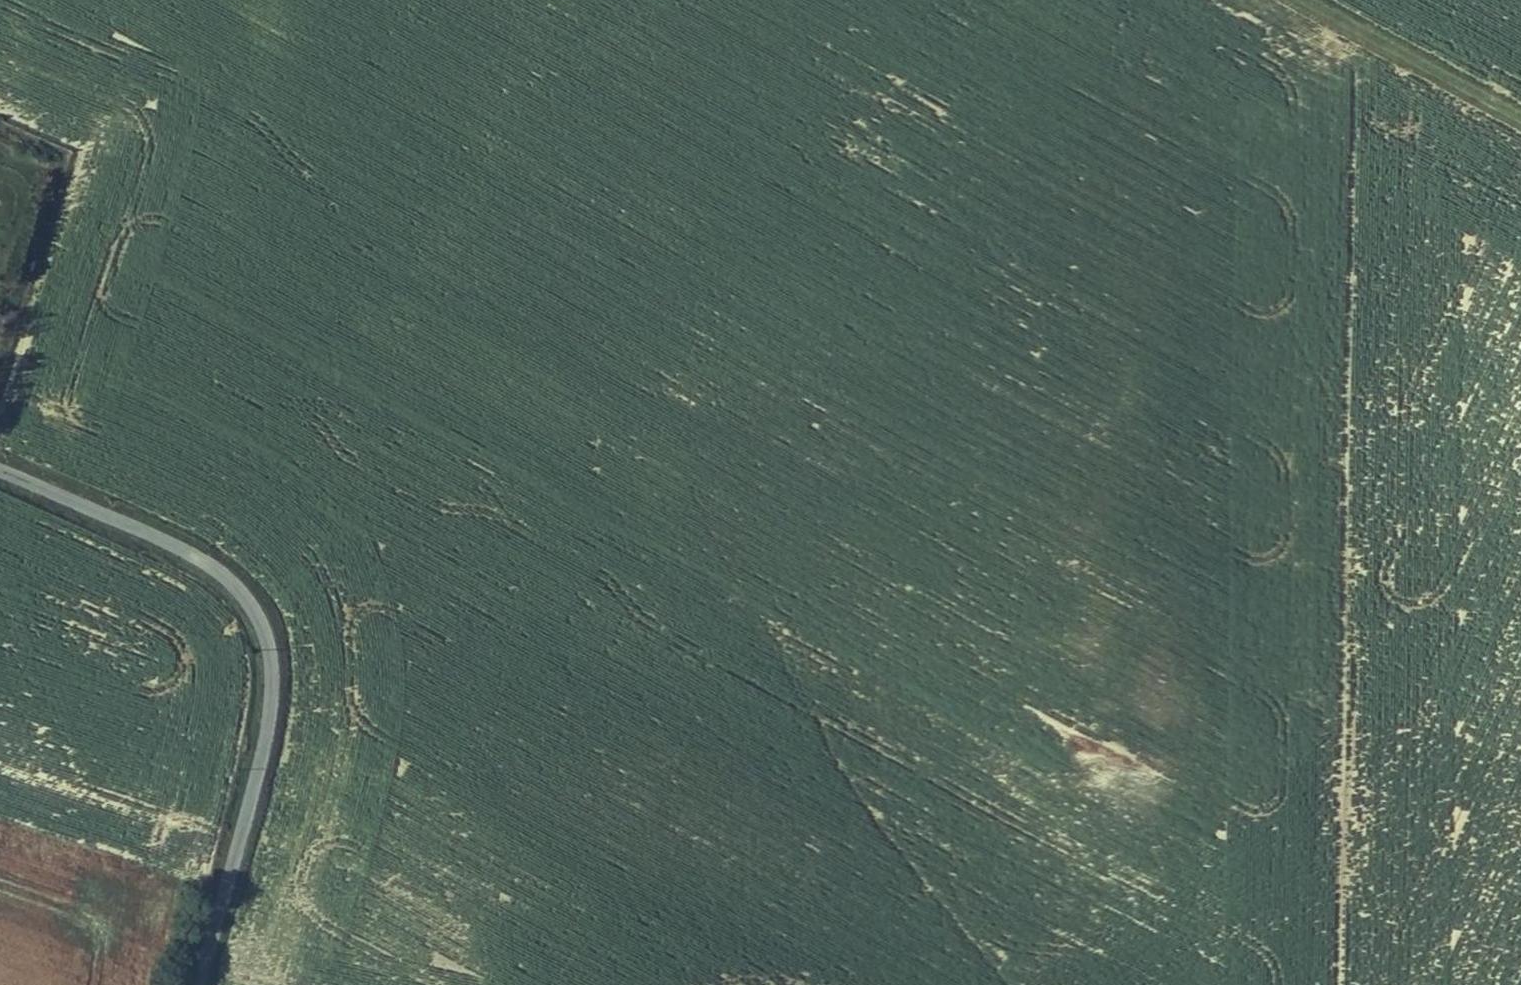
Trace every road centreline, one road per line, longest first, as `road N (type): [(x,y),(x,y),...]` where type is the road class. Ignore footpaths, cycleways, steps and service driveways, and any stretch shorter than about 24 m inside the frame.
road 1 (unclassified): [(0,491),(255,608),(303,668),(302,730),(214,984)]

